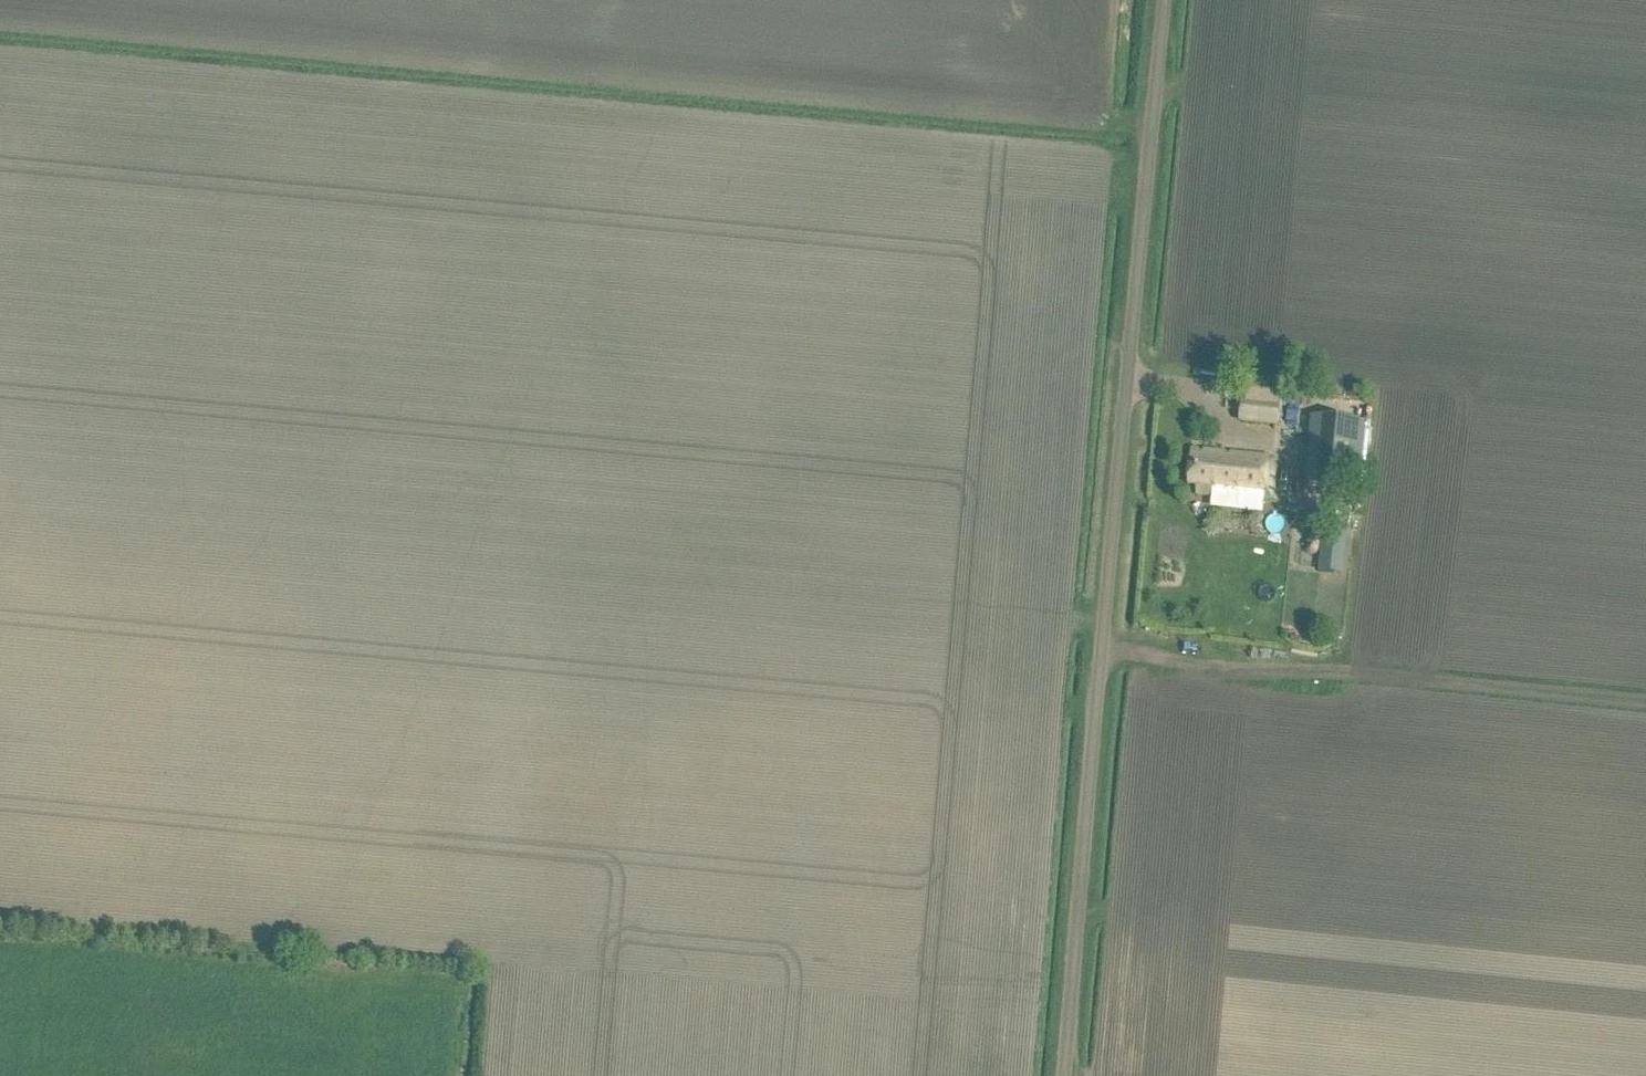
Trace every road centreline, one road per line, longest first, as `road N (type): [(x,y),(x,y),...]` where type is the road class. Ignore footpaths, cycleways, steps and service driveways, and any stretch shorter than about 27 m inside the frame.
road 1 (unclassified): [(1063,1075),(1164,0)]
road 2 (track): [(1102,652),(1224,670),(1362,672),(1645,700)]

